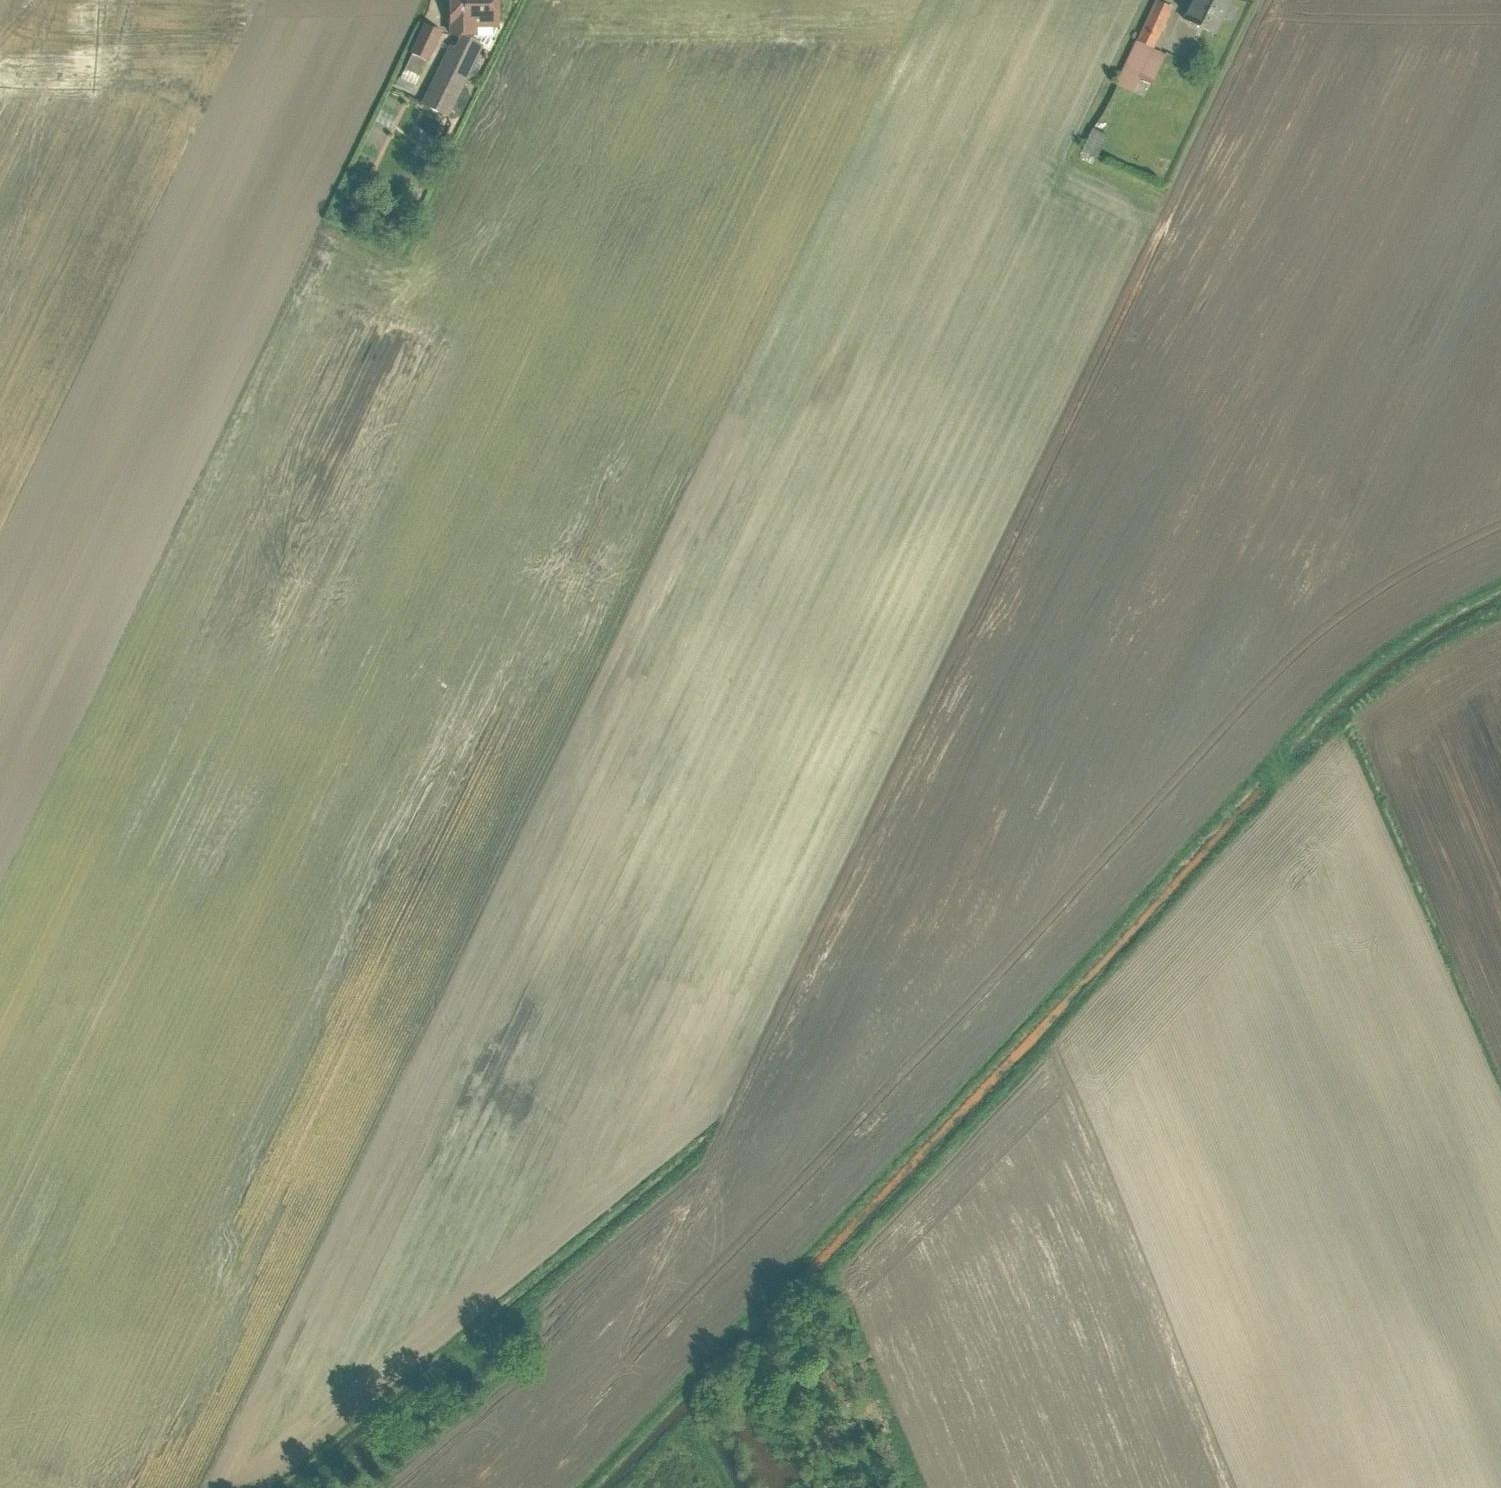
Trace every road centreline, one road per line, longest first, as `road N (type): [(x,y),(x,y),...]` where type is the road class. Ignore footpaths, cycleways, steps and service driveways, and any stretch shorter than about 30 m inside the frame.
road 1 (track): [(258,1487),(467,1328)]

